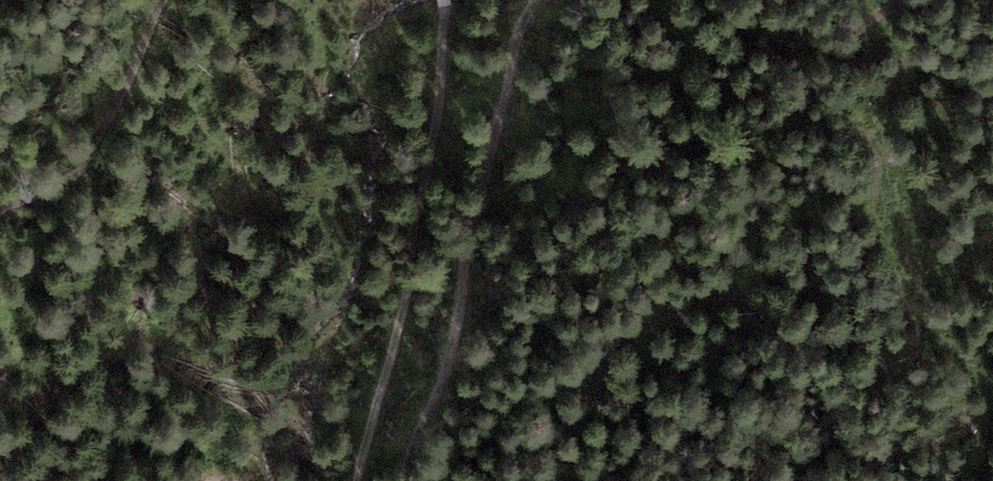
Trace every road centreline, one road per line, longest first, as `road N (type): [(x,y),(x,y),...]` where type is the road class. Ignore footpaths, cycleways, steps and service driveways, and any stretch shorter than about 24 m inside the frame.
road 1 (track): [(537,0),(468,243),(451,347),(404,480)]
road 2 (track): [(444,0),(439,123),(406,309),(360,480)]
road 3 (track): [(0,211),(62,188),(128,87),(161,0)]
road 4 (track): [(972,0),(818,35),(802,0)]

